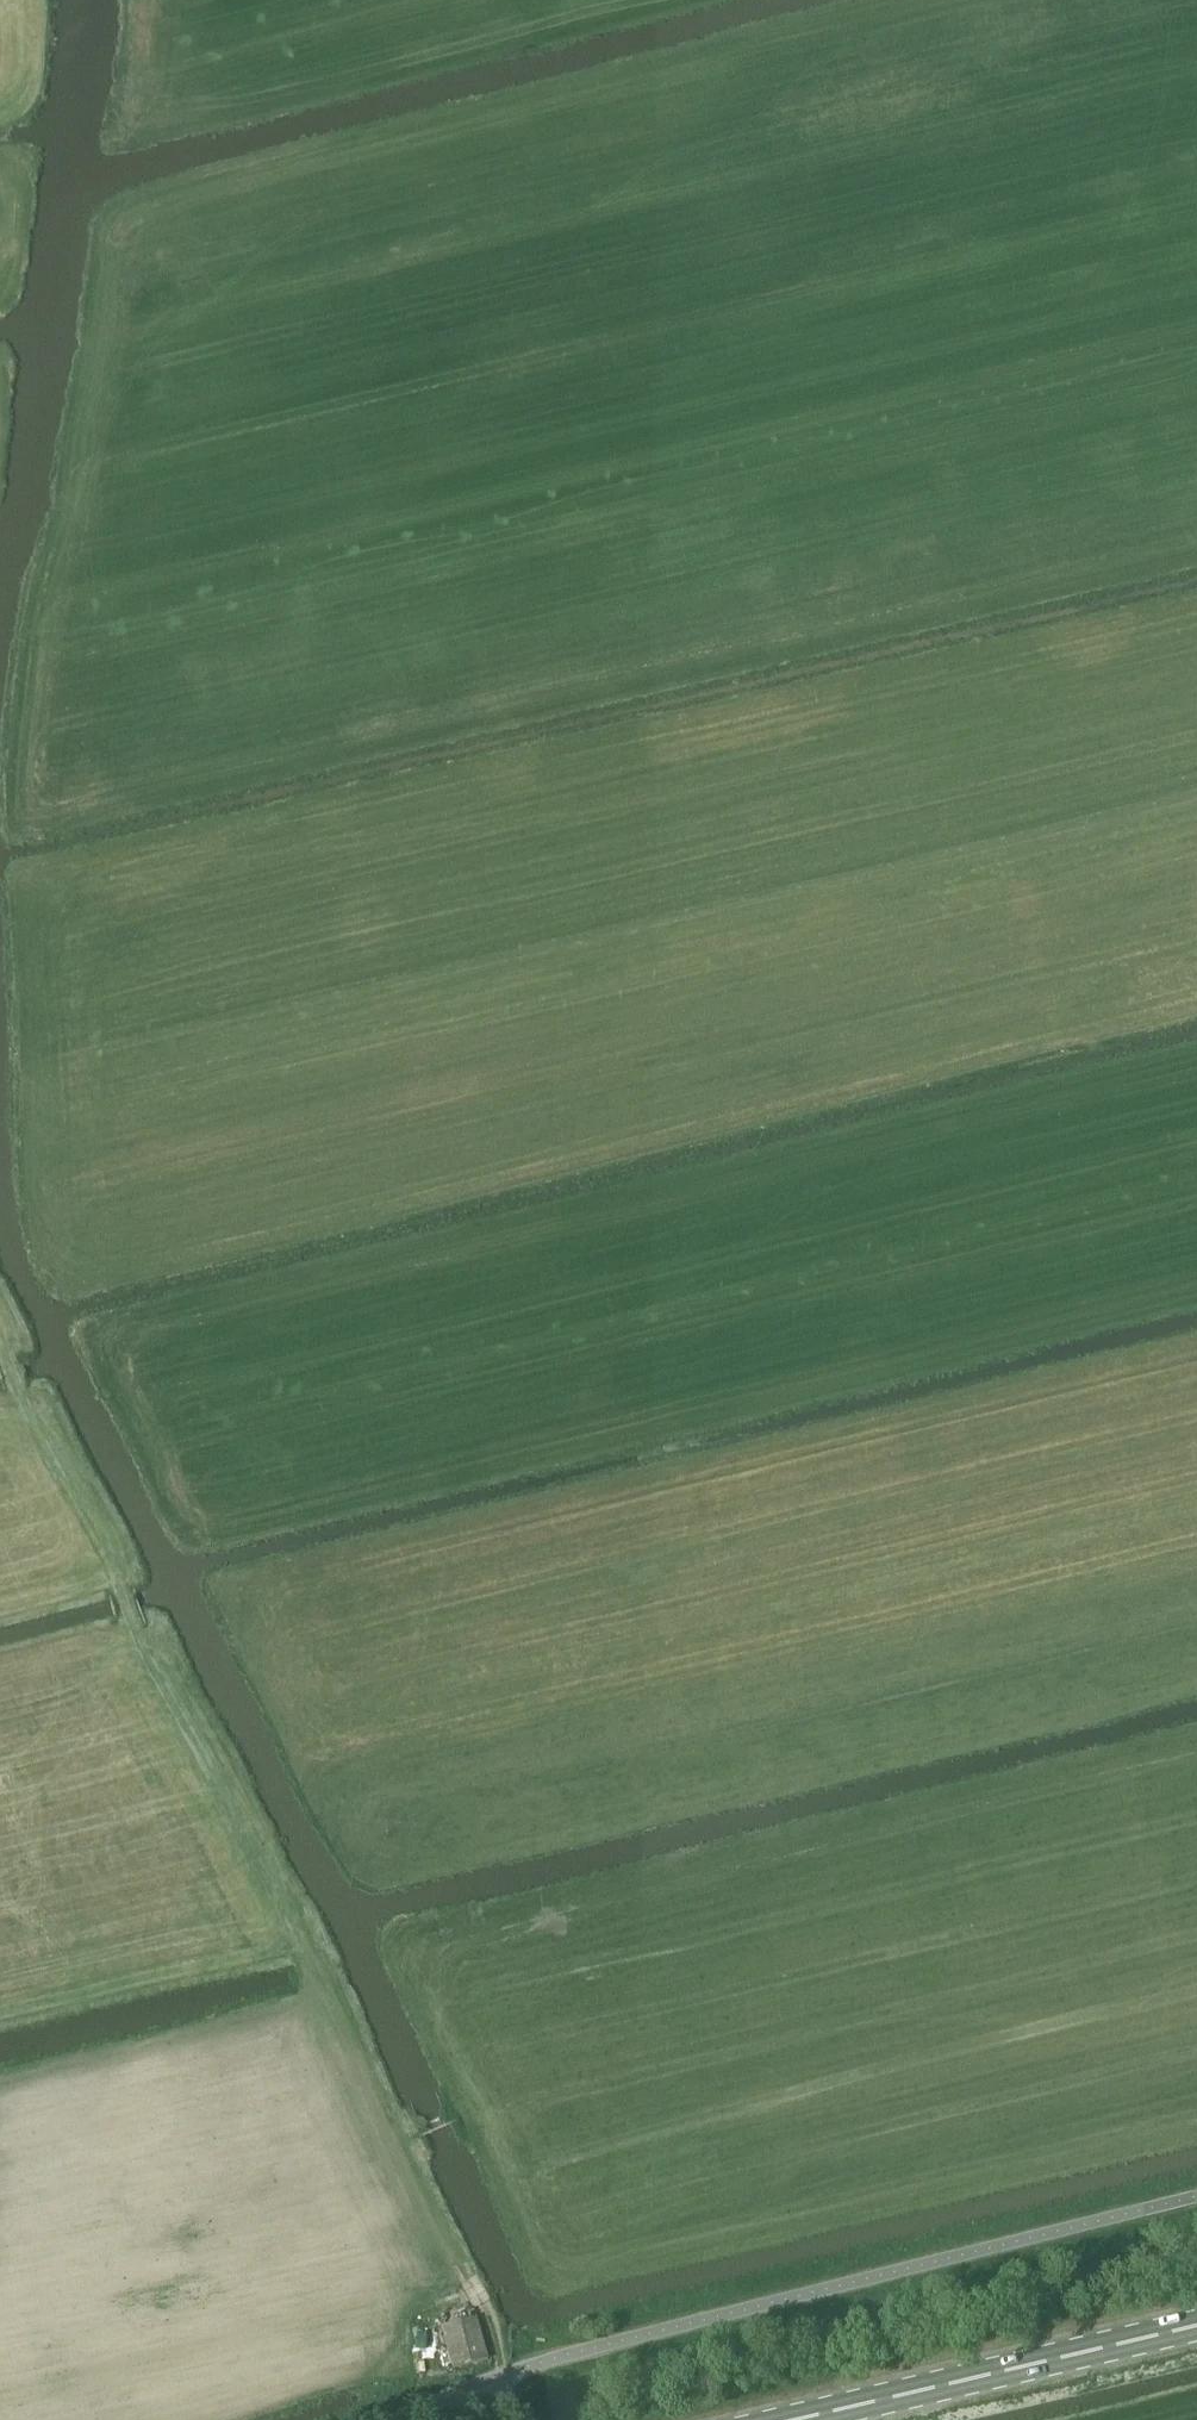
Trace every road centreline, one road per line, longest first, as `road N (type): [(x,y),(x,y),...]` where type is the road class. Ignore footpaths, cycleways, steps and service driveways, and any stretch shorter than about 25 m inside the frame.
road 1 (track): [(502,2374),(485,2301),(124,1590)]
road 2 (secondary): [(822,2419),(1196,2330)]

